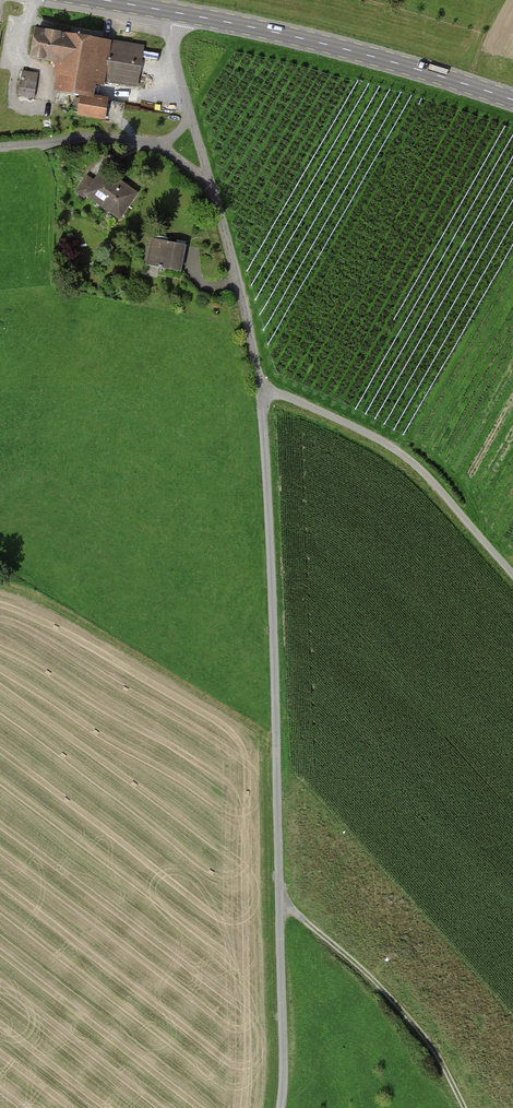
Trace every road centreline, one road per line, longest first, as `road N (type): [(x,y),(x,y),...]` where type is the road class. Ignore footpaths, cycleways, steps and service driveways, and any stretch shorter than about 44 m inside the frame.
road 1 (unclassified): [(211,185),(261,386),(281,902),(280,1107)]
road 2 (primary): [(512,100),(349,50),(174,12)]
road 3 (track): [(261,386),(409,458),(512,575)]
road 4 (track): [(465,1107),(404,1013),(281,902)]
road 5 (residential): [(155,145),(114,138),(0,145)]

